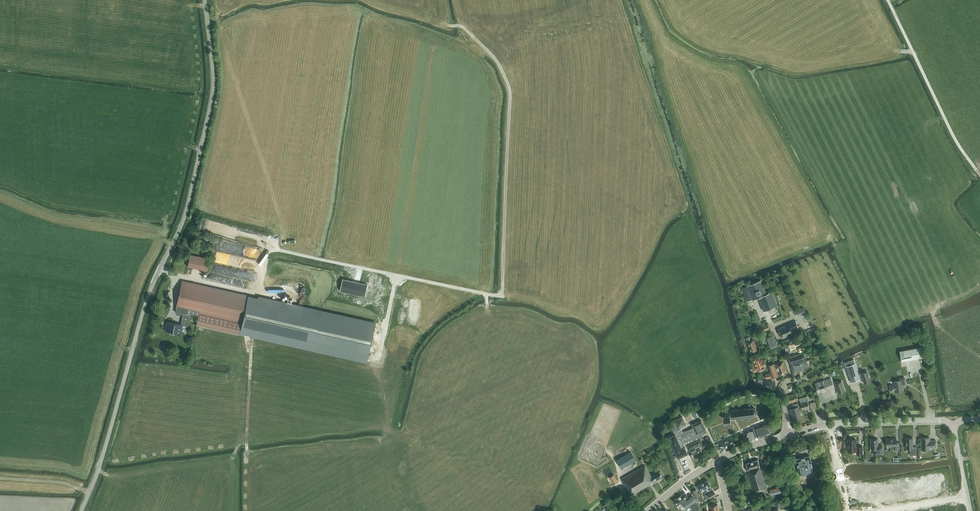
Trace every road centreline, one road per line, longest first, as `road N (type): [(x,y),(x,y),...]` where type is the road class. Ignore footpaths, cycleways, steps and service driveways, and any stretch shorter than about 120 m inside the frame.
road 1 (track): [(257,294),(270,248),(501,293),(511,92),(496,60),(455,26)]
road 2 (unclassified): [(81,510),(148,296),(187,208),(213,86),(205,0)]
road 3 (track): [(247,450),(247,335),(256,294)]
road 4 (tertiary): [(830,424),(954,425)]
road 5 (residential): [(789,434),(784,393),(792,375),(769,317)]

